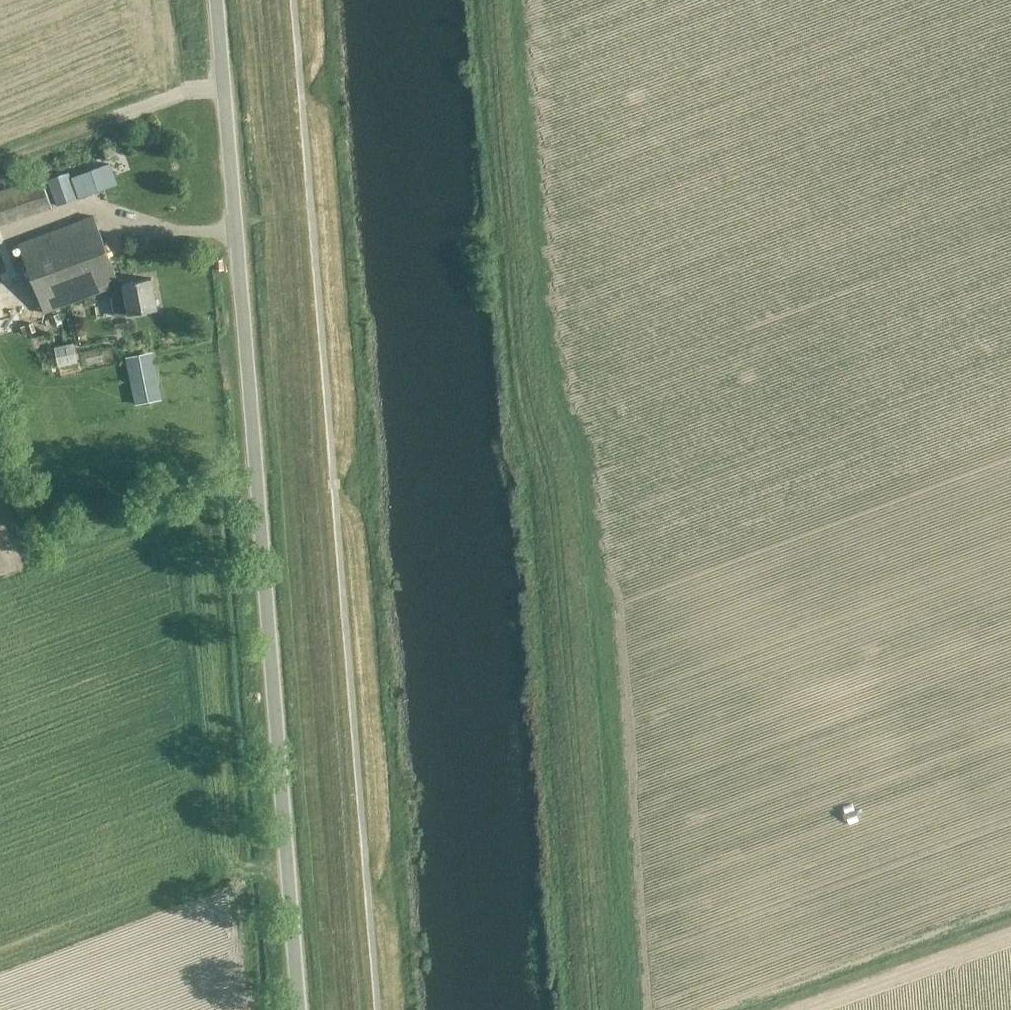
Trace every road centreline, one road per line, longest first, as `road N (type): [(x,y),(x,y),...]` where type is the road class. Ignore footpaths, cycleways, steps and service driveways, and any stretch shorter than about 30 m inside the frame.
road 1 (unclassified): [(298,1009),(215,0)]

